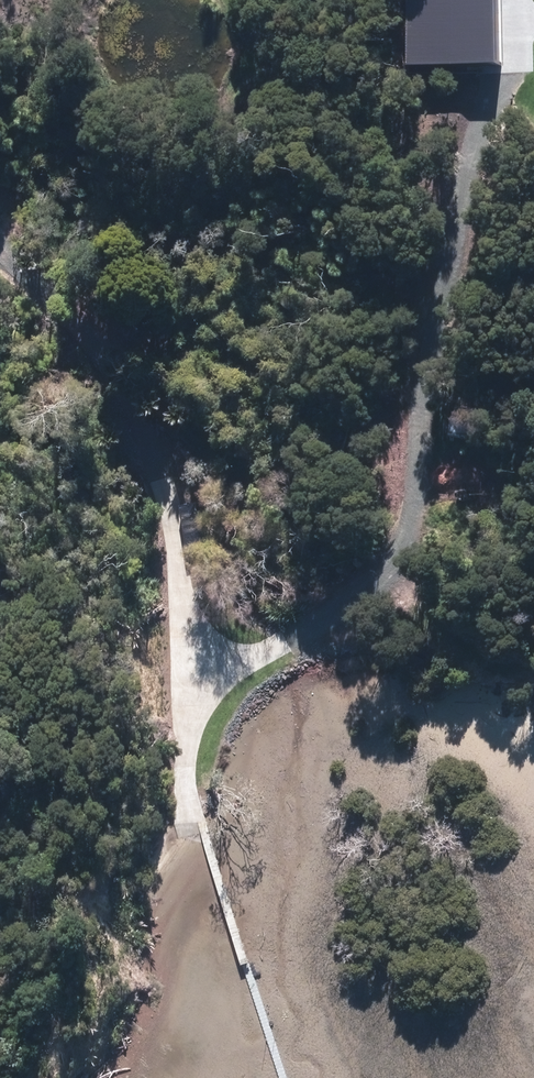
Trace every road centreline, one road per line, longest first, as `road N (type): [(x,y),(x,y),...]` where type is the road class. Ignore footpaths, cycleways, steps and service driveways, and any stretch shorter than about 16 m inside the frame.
road 1 (track): [(519,0),(520,51),(479,113),(427,363),(412,526),(392,561),(327,619),(202,675),(188,703),(187,795)]
road 2 (track): [(188,703),(174,511),(160,460),(109,364),(0,242)]

